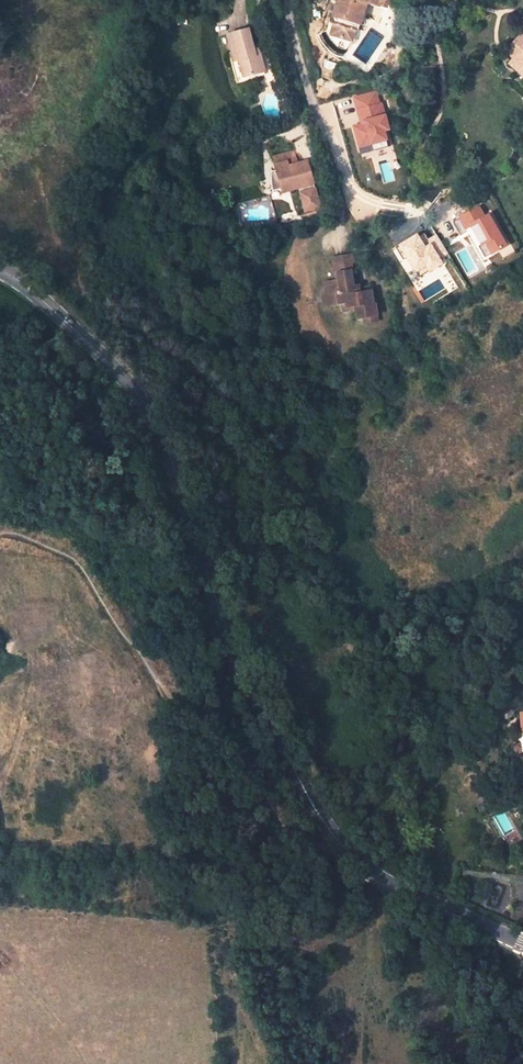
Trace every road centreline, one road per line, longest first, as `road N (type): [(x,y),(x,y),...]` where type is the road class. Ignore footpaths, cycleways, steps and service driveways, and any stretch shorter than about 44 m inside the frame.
road 1 (tertiary): [(0,270),(84,337),(147,408),(239,658),(329,827),(388,883),(522,941)]
road 2 (track): [(84,337),(93,170),(142,79)]
road 3 (track): [(288,0),(307,98),(335,179),(340,230)]

